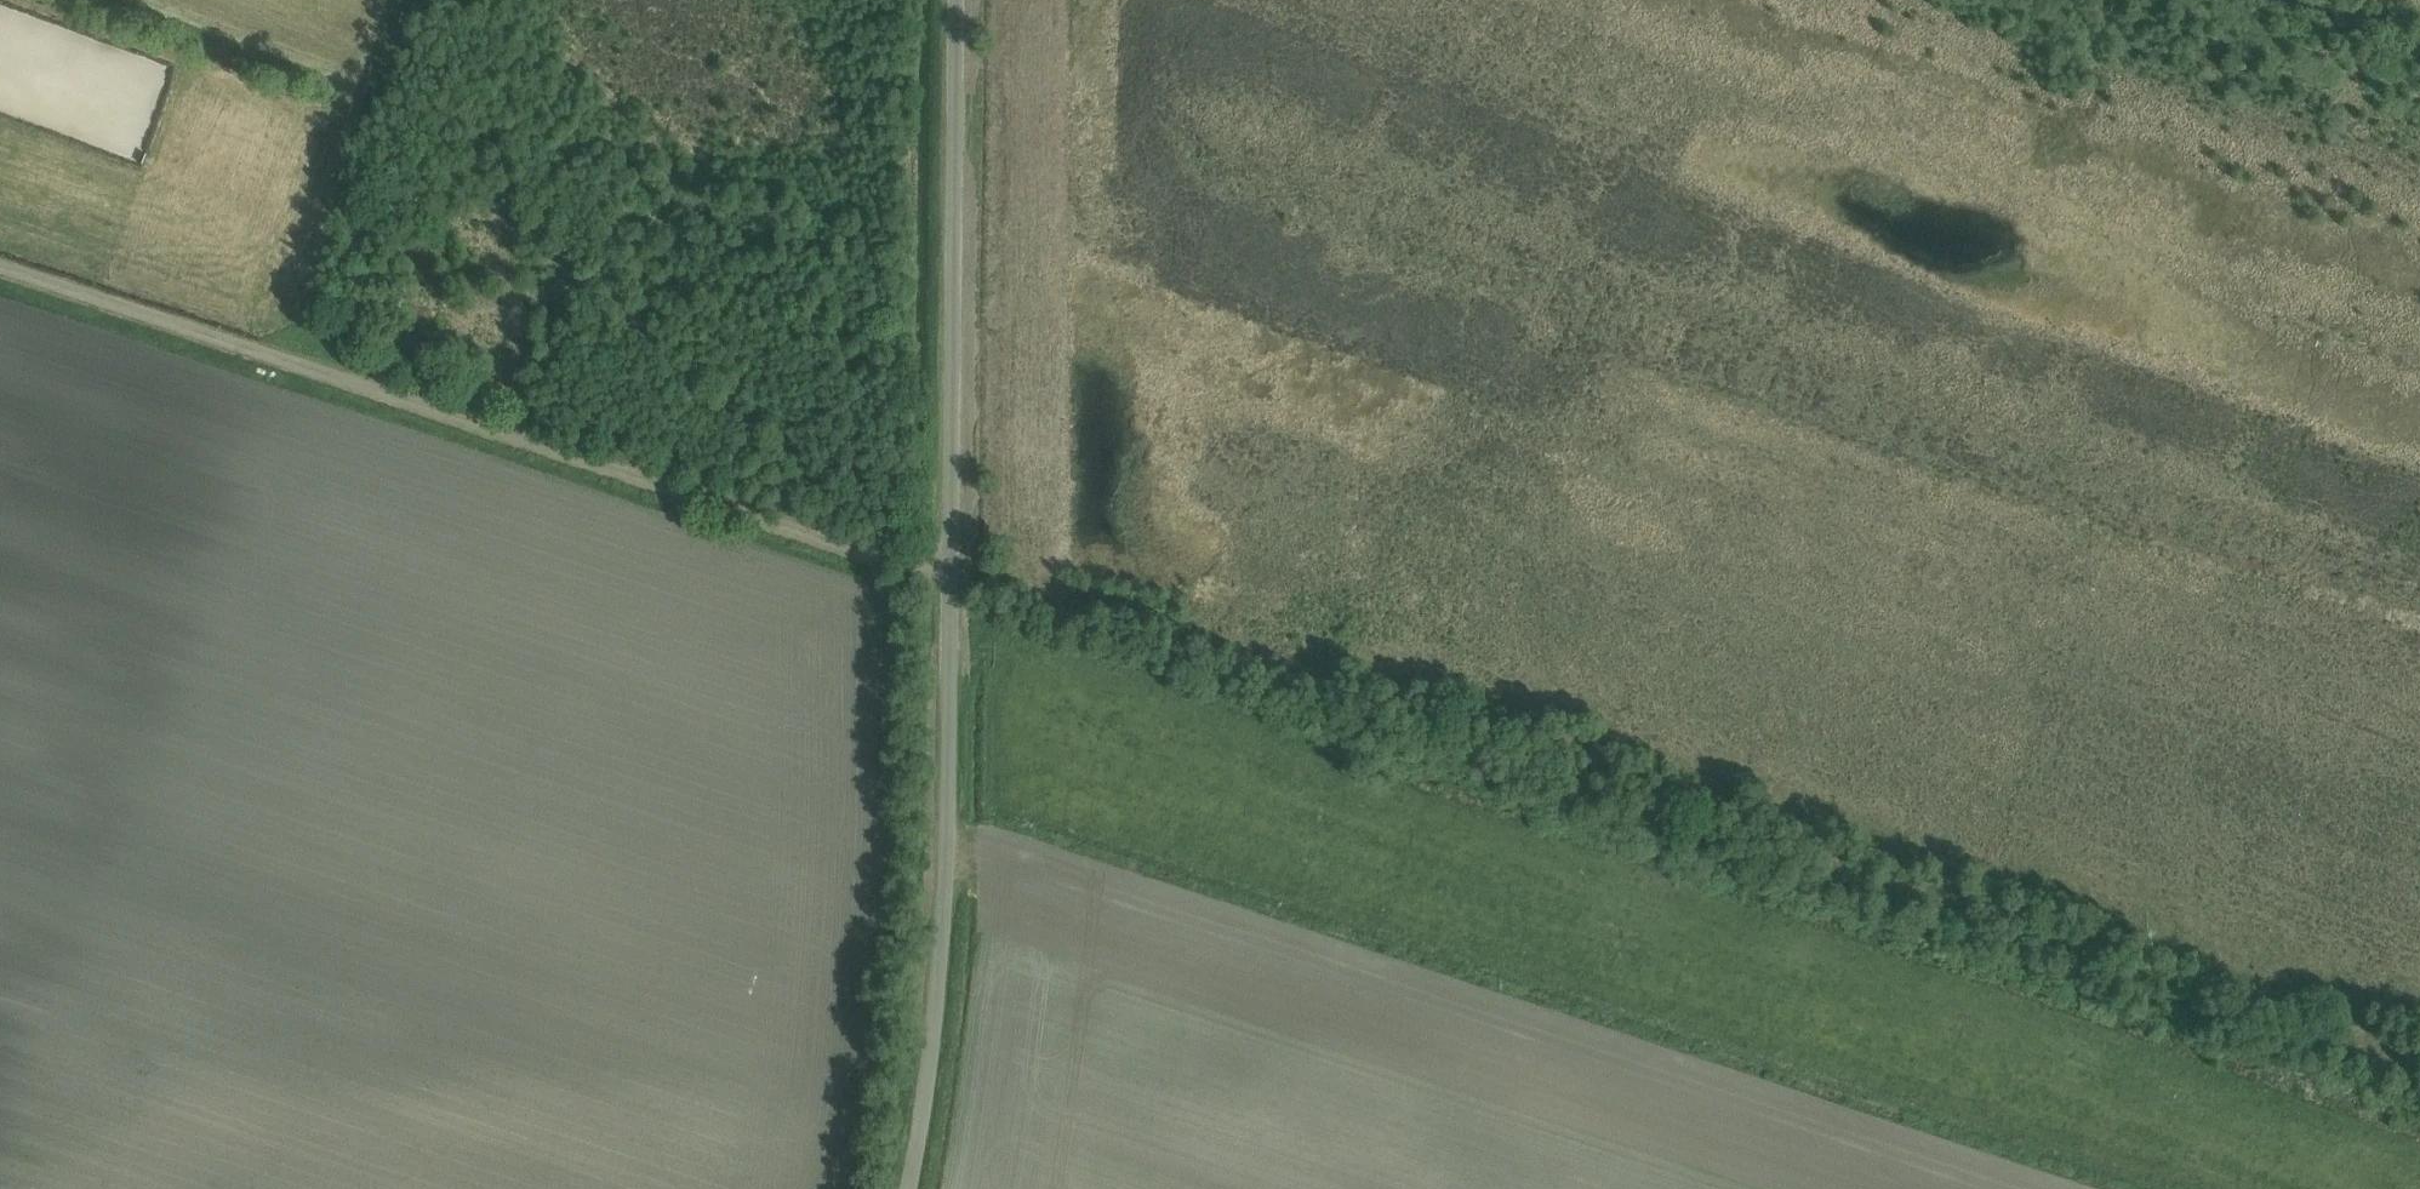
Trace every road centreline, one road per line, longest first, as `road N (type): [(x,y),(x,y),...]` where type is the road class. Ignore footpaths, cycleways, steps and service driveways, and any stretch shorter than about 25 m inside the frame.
road 1 (unclassified): [(906,1188),(942,947),(959,0)]

